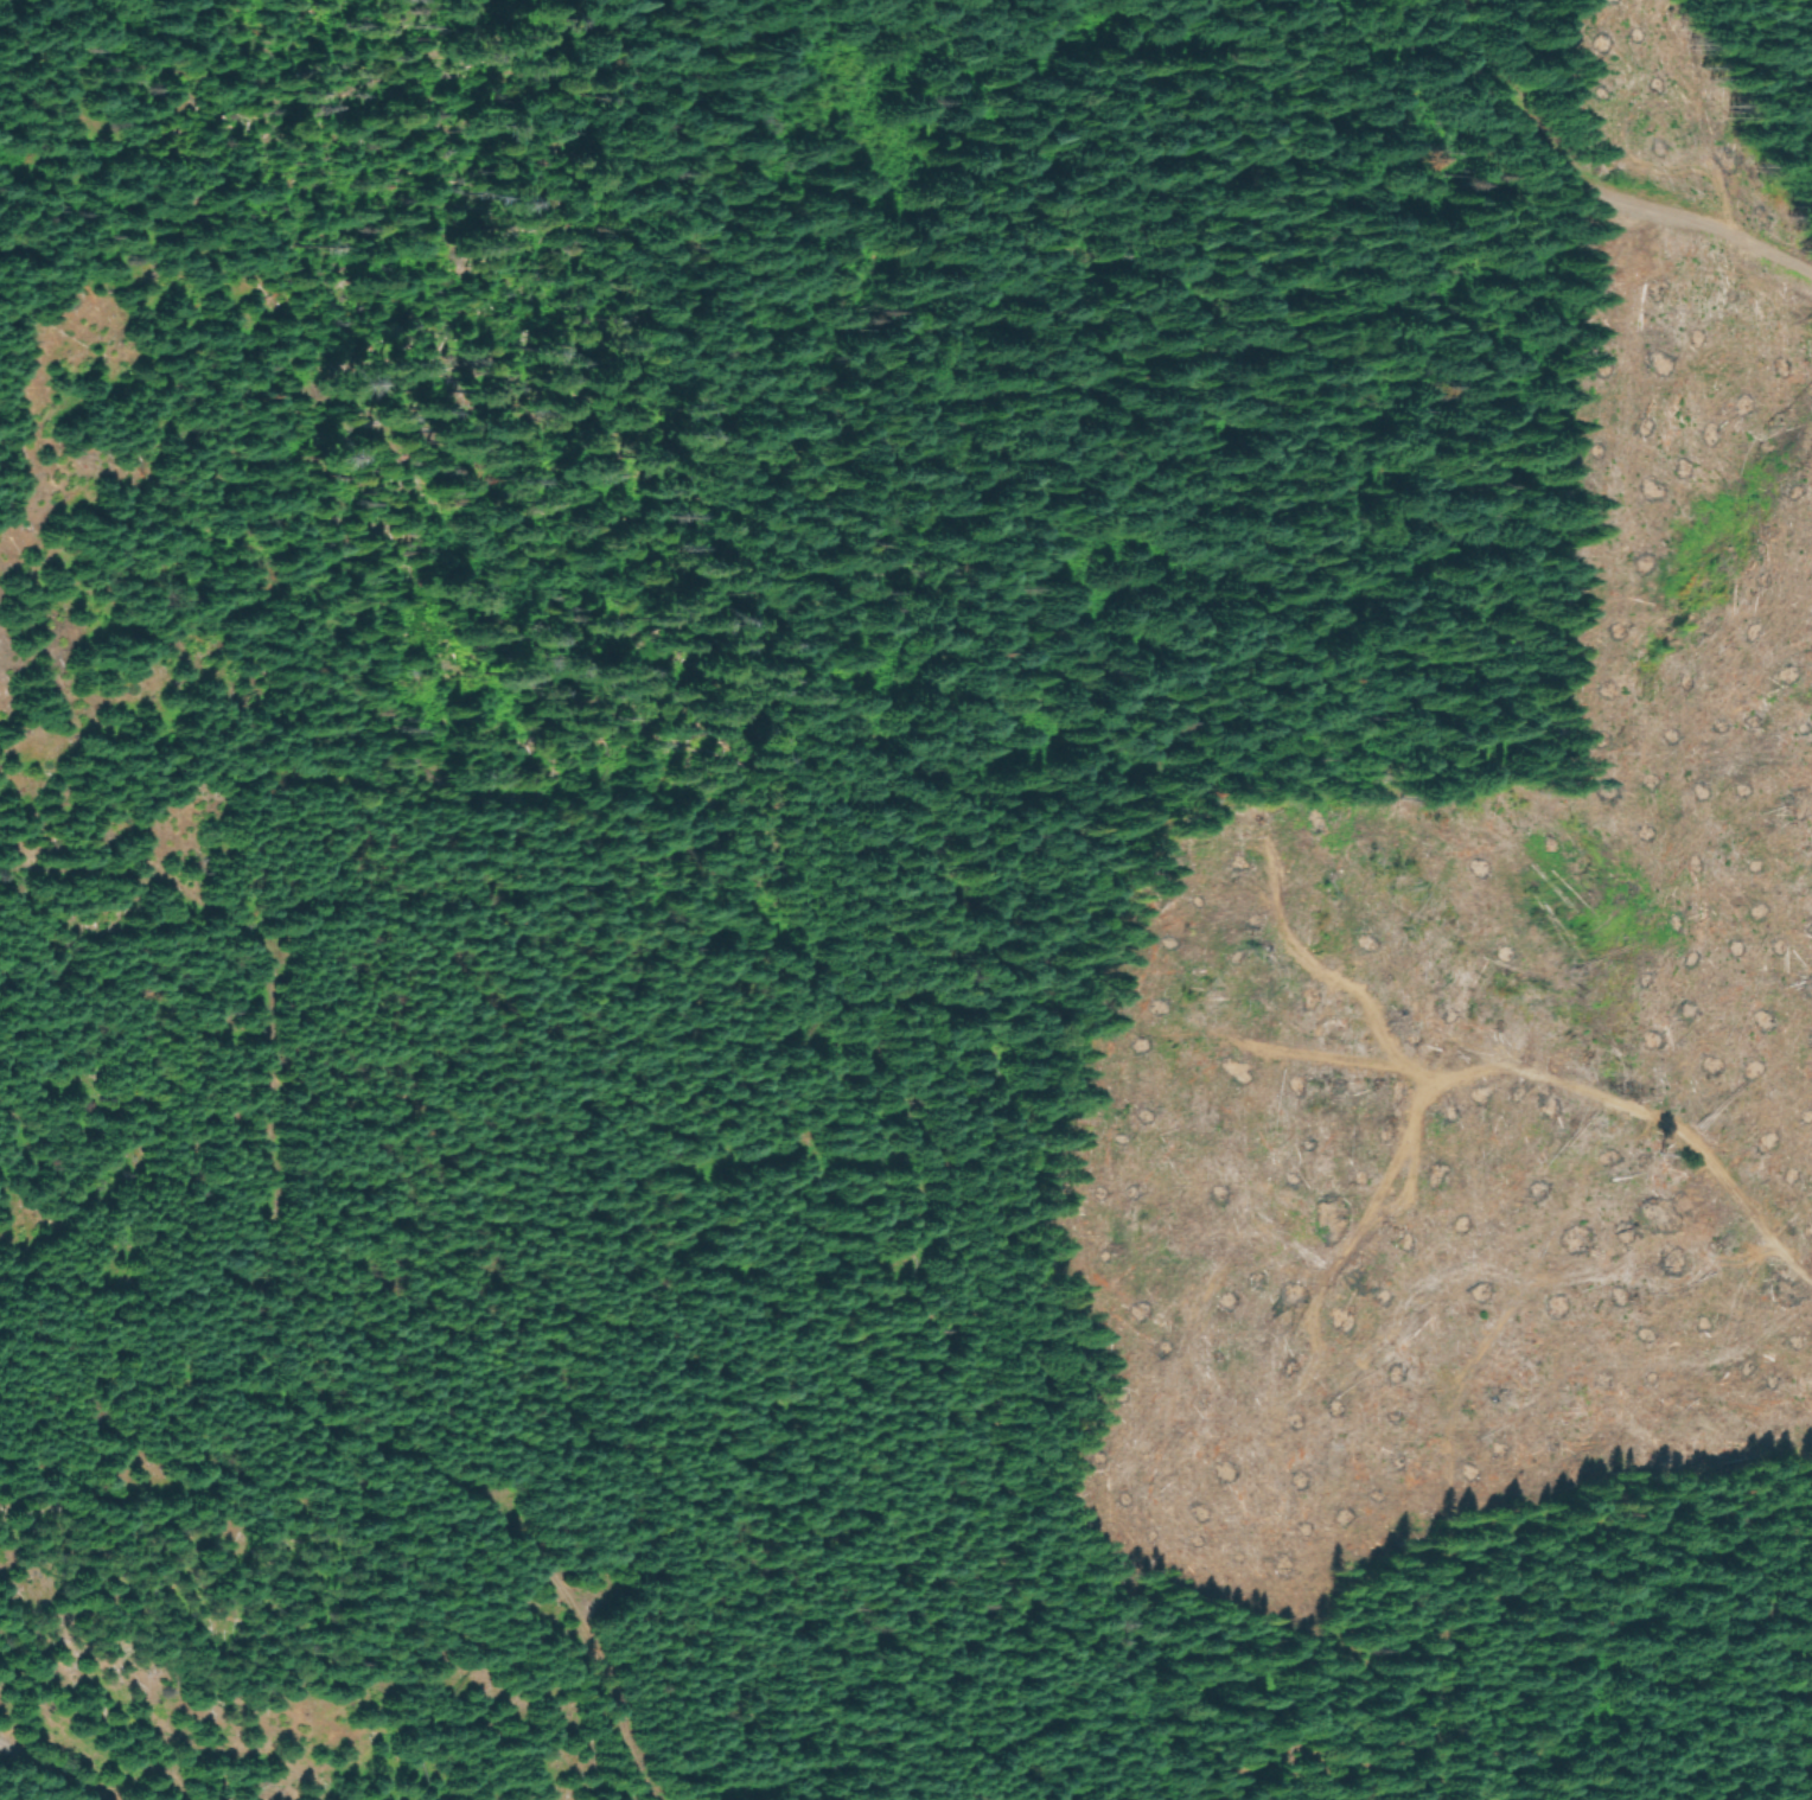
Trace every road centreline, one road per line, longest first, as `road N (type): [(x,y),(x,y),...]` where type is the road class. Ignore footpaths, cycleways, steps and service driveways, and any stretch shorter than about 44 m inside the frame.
road 1 (track): [(651,1799),(570,1609),(521,1525),(423,1466),(321,1430),(288,1411),(267,1381),(255,1336),(276,1189),(276,978)]
road 2 (track): [(1811,270),(1548,148),(1500,101),(1448,0)]

